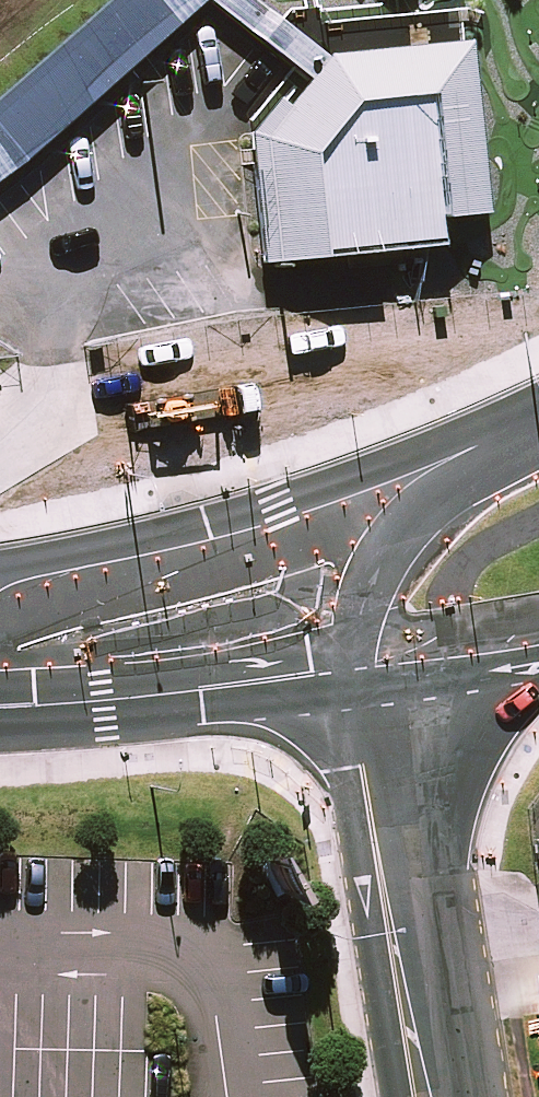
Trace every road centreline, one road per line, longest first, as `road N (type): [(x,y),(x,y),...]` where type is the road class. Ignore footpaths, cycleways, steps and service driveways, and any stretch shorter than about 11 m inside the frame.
road 1 (tertiary): [(0,596),(217,552),(406,490)]
road 2 (tertiary): [(319,655),(231,681),(0,706)]
road 3 (tertiary): [(538,660),(502,698),(460,764),(407,905)]
road 4 (residential): [(407,905),(367,851),(350,775),(333,739),(319,655)]
road 5 (tertiary): [(538,616),(319,655)]
road 6 (residential): [(441,1096),(407,905)]
road 7 (residential): [(319,655),(338,569),(381,507),(406,490)]
road 8 (tertiary): [(406,490),(538,432)]

